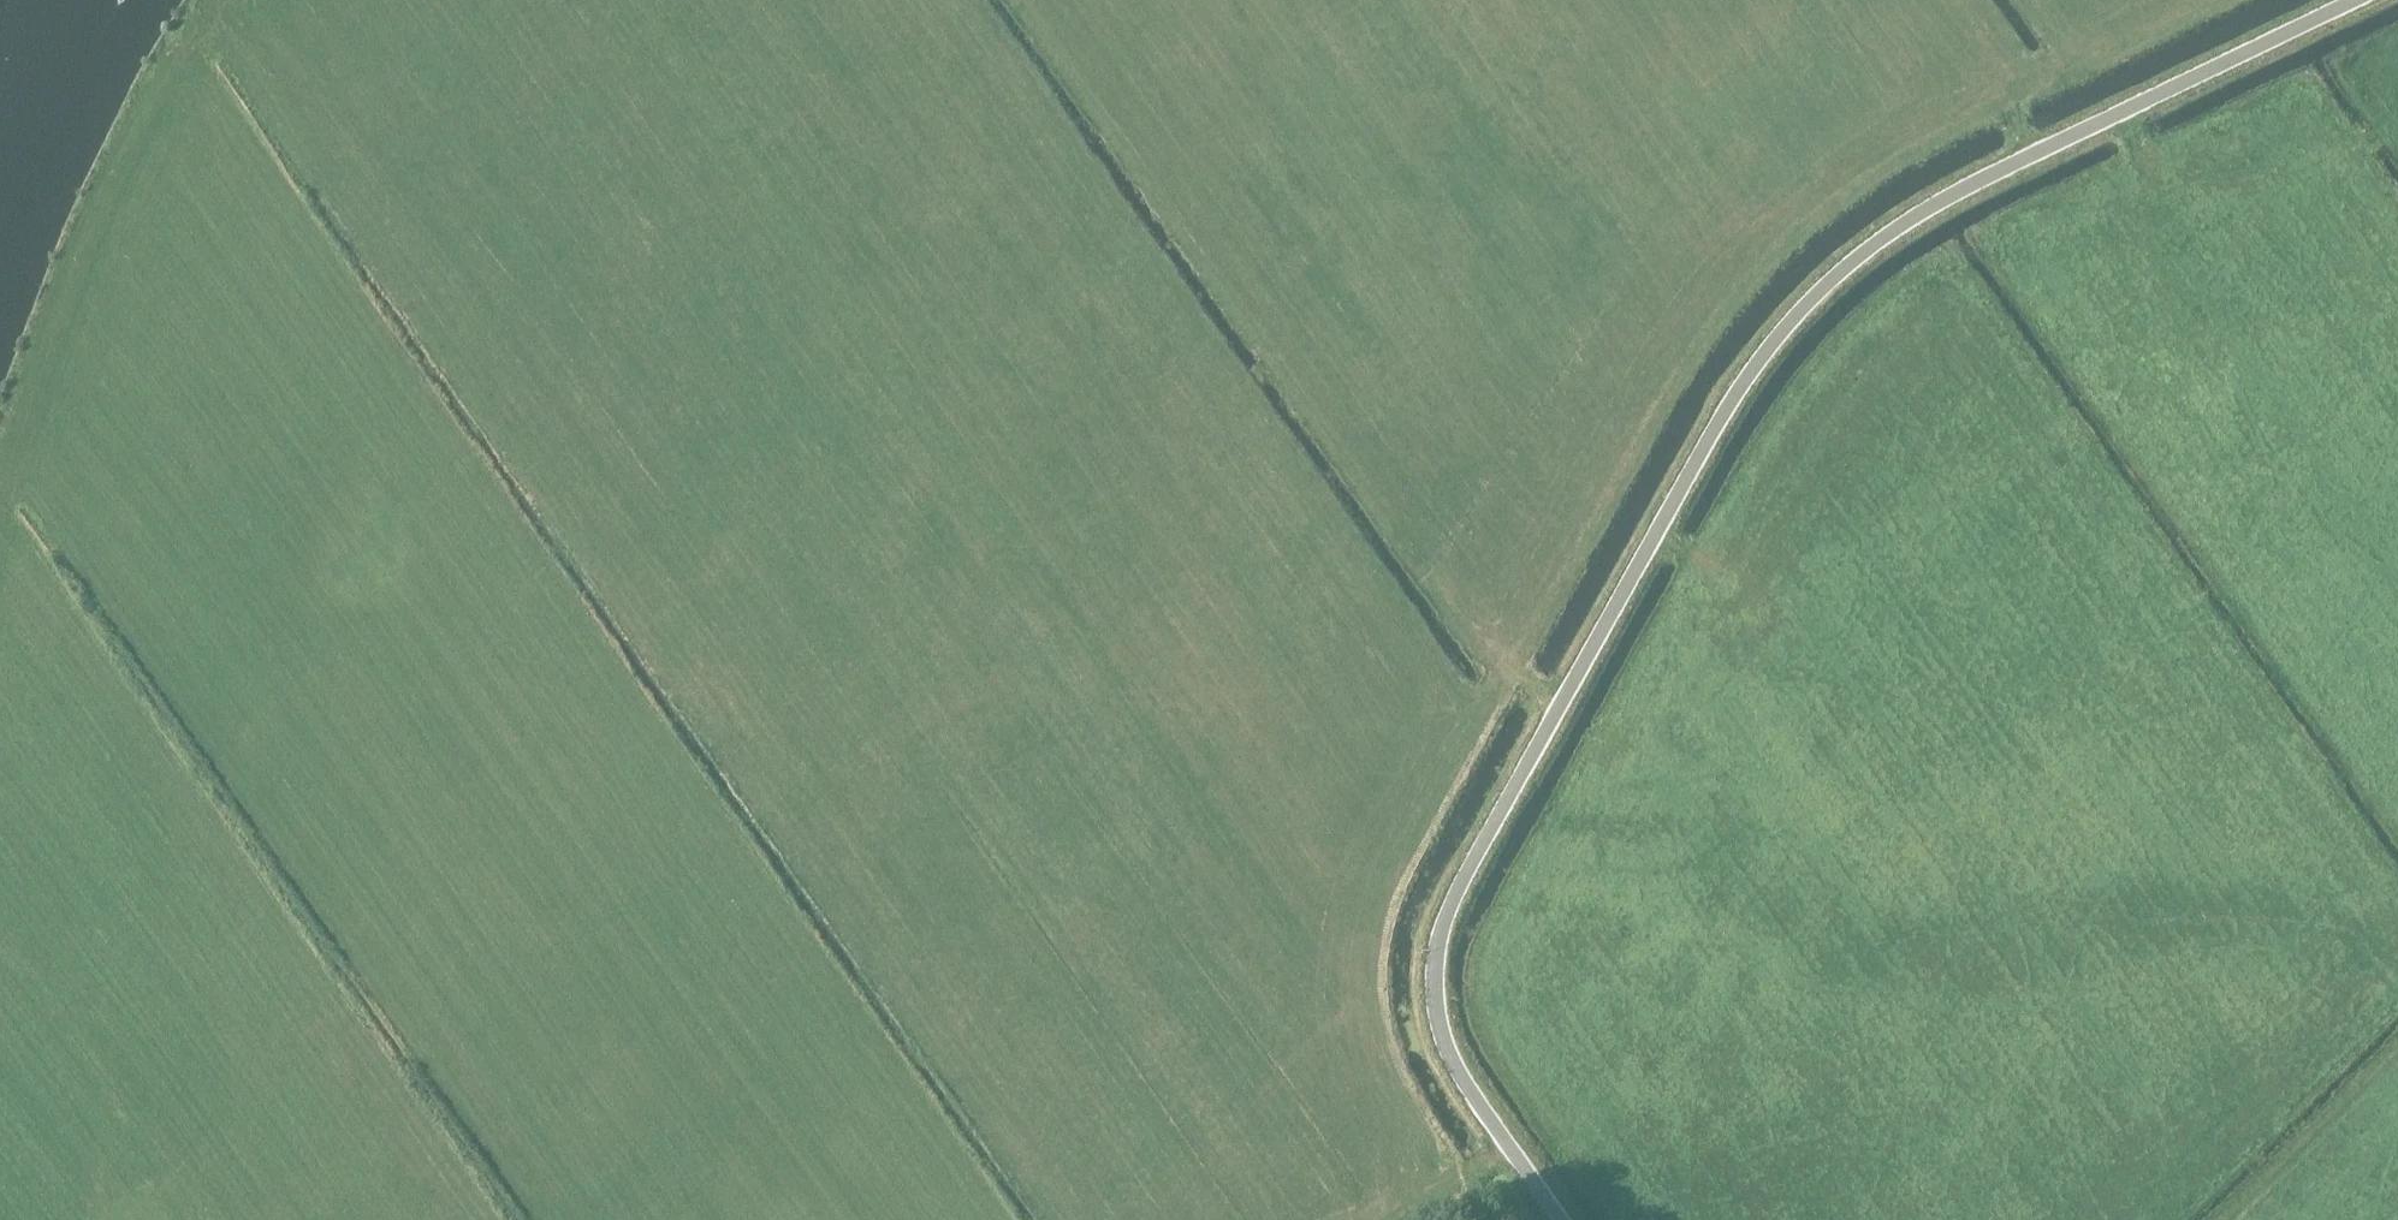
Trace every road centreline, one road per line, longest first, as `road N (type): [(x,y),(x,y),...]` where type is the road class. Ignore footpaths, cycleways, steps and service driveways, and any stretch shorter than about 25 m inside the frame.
road 1 (unclassified): [(1558,1219),(1445,1048),(1433,992),(1436,947),(1464,874),(1738,390),(1799,312),(1893,229),(1987,175),(2353,0)]

